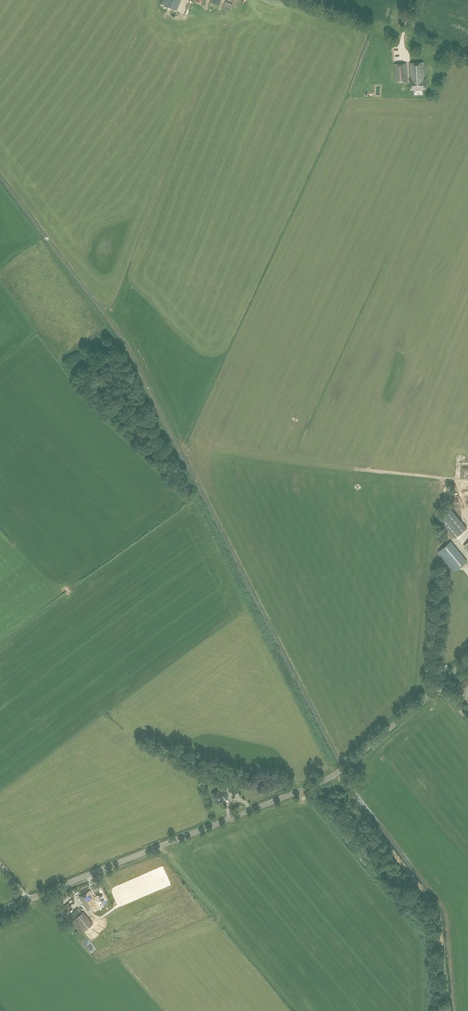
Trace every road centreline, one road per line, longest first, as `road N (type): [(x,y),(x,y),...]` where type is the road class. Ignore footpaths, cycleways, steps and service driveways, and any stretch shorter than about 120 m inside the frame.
road 1 (unclassified): [(0,911),(324,781),(440,685)]

